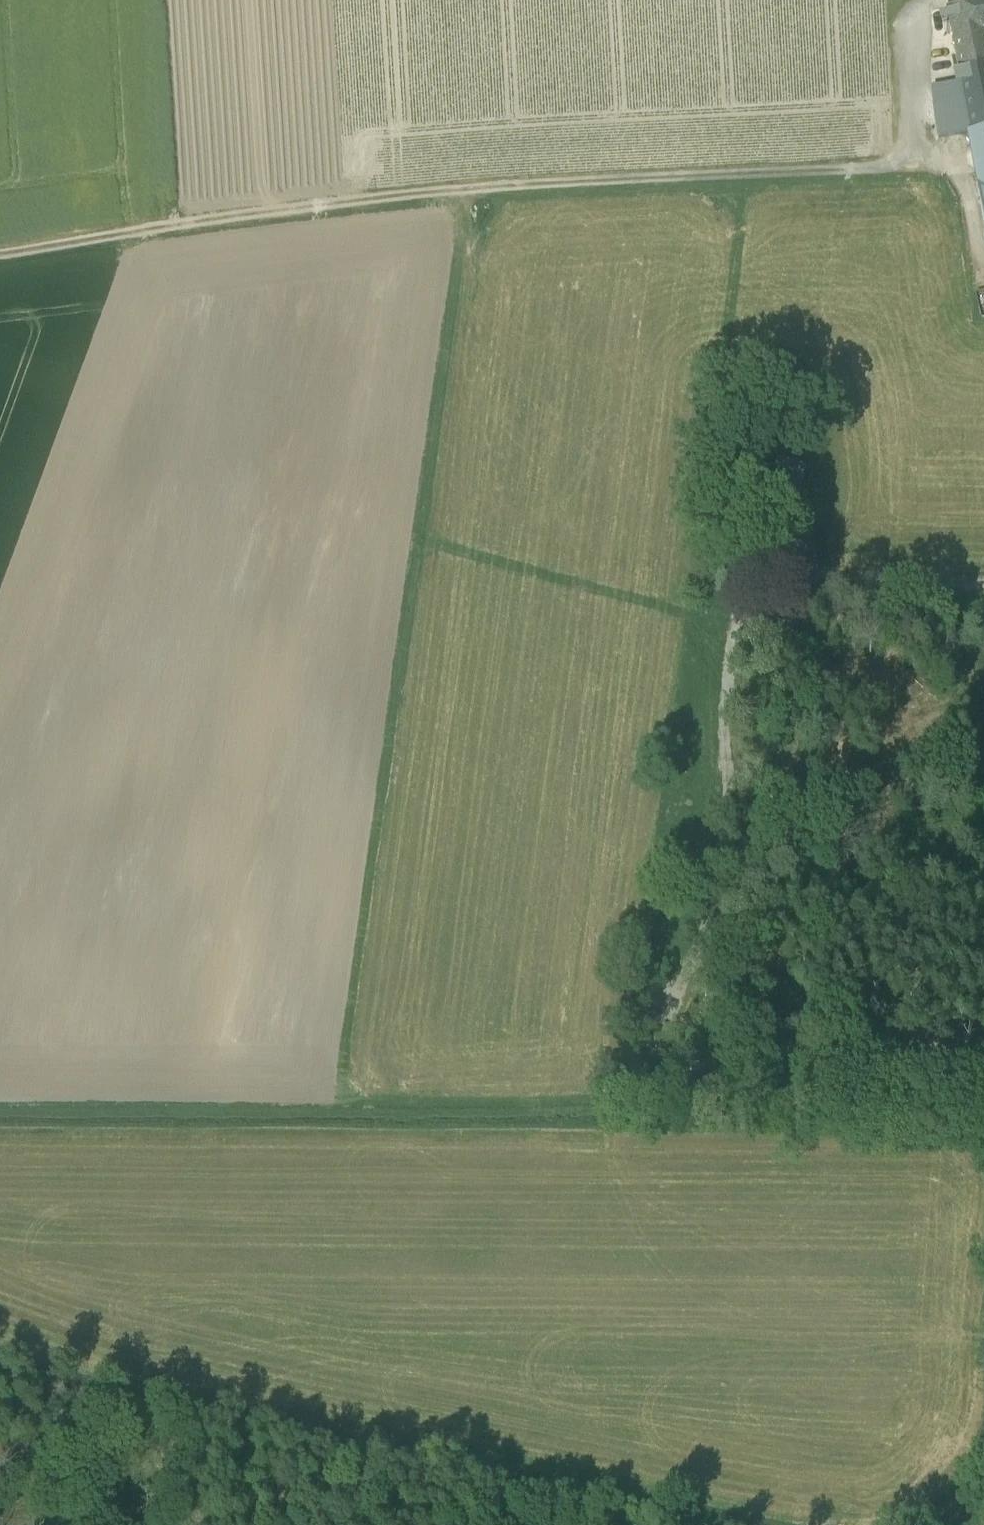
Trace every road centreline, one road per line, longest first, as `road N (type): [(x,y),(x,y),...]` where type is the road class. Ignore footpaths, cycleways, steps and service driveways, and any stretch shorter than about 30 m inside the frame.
road 1 (track): [(0,255),(450,189),(915,166)]
road 2 (unclassified): [(761,585),(983,601)]

